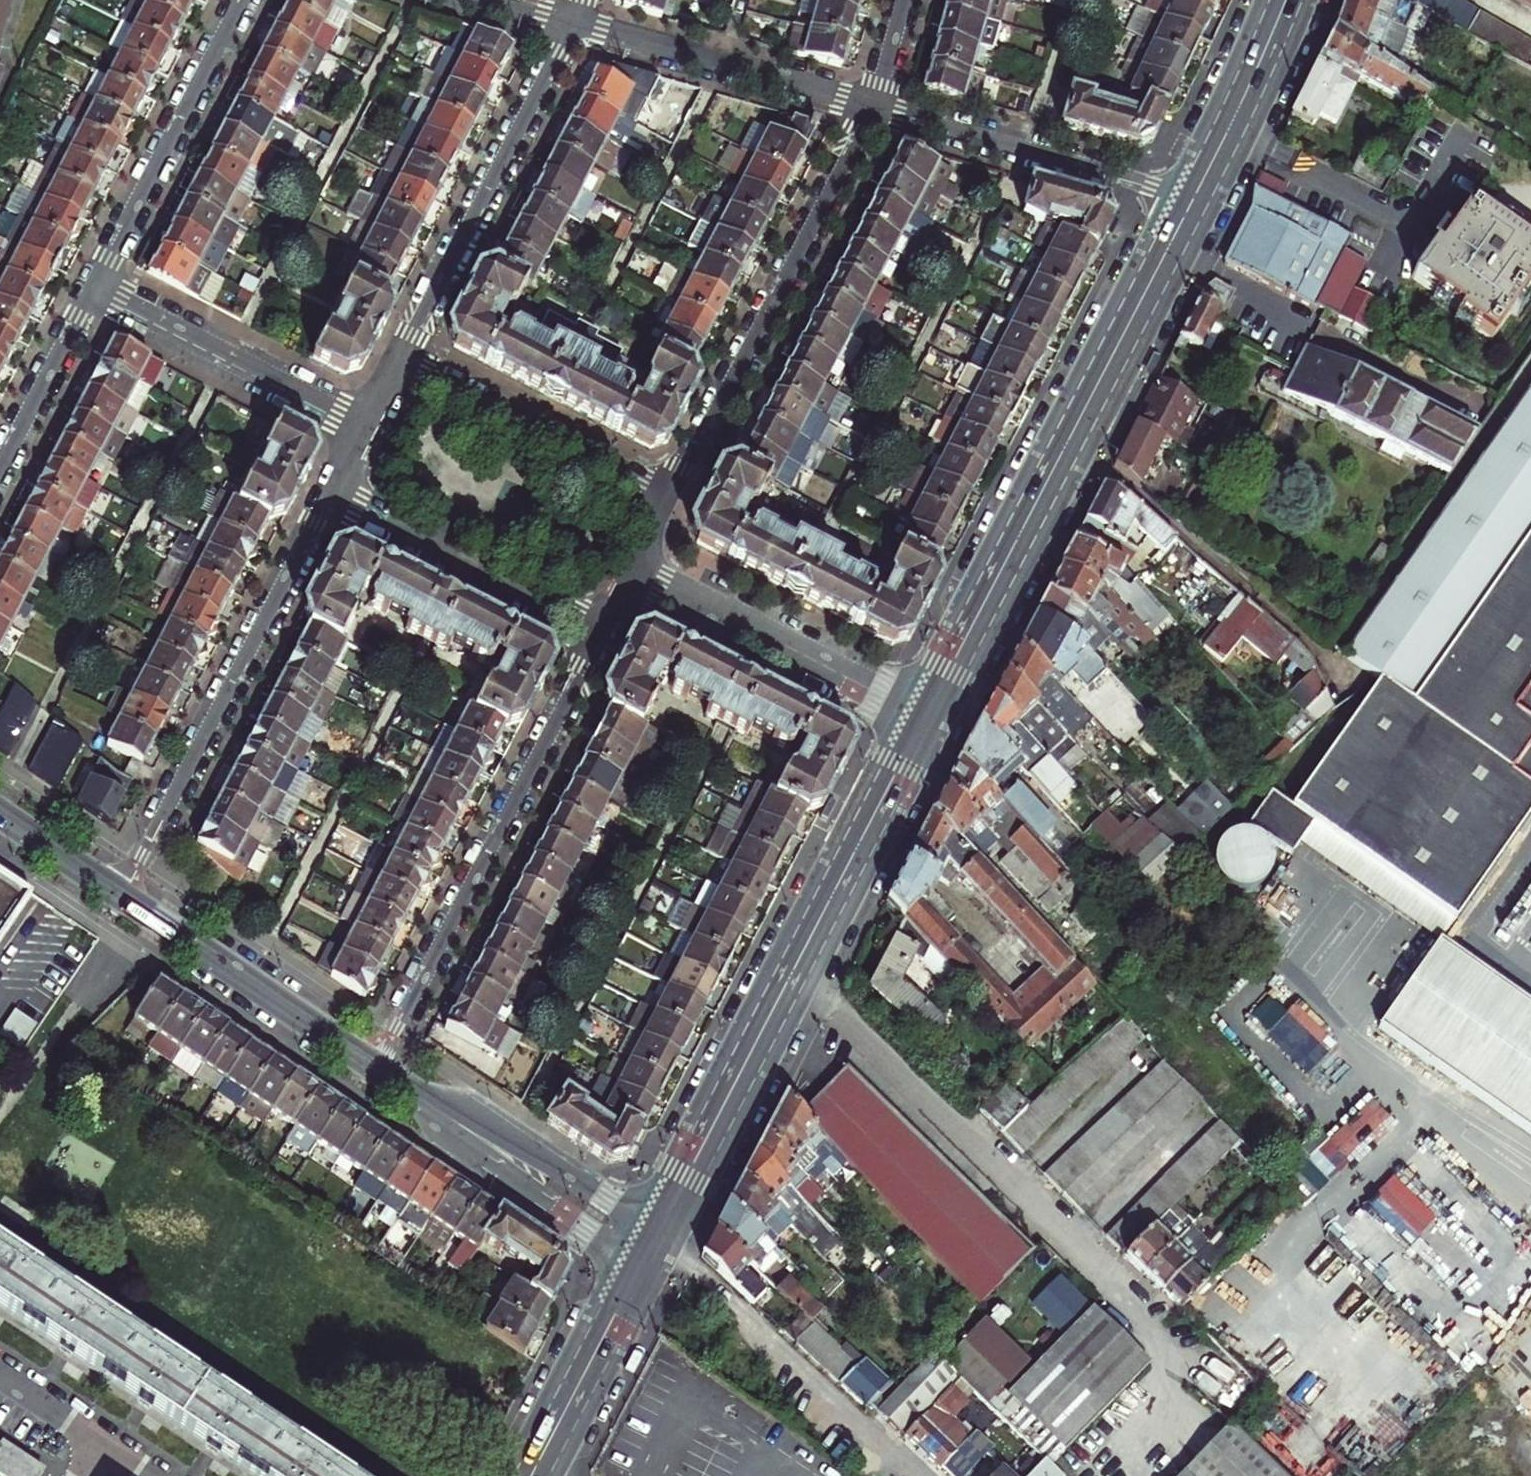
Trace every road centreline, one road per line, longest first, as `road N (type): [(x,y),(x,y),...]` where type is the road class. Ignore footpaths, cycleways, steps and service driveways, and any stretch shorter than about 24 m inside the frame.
road 1 (primary): [(1193,200),(925,719)]
road 2 (residential): [(794,969),(1145,1314)]
road 3 (residential): [(374,1068),(598,640)]
road 4 (residential): [(329,499),(179,790),(114,892)]
road 5 (residential): [(670,502),(872,109)]
road 6 (residential): [(571,25),(399,361)]
road 7 (residential): [(648,1251),(711,1282),(926,1475)]
road 8 (residential): [(1193,200),(872,109)]
road 9 (tertiary): [(374,1068),(648,1251)]
road 10 (residential): [(95,289),(245,0)]
road 11 (residential): [(636,569),(925,719)]
road 12 (primary): [(794,969),(648,1251)]
road 13 (tertiary): [(114,892),(374,1068)]
road 14 (residential): [(872,109),(571,25)]
road 15 (residential): [(670,502),(399,361)]
road 16 (residential): [(329,499),(598,640)]
road 17 (residential): [(366,425),(95,289)]
road 18 (primary): [(925,719),(794,969)]
road 19 (primary): [(648,1251),(532,1475)]
road 20 (primary): [(1286,0),(1193,200)]
road 21 (residential): [(0,471),(95,289)]
road 22 (tertiary): [(0,815),(114,892)]
road 23 (residential): [(0,1373),(104,1442)]

